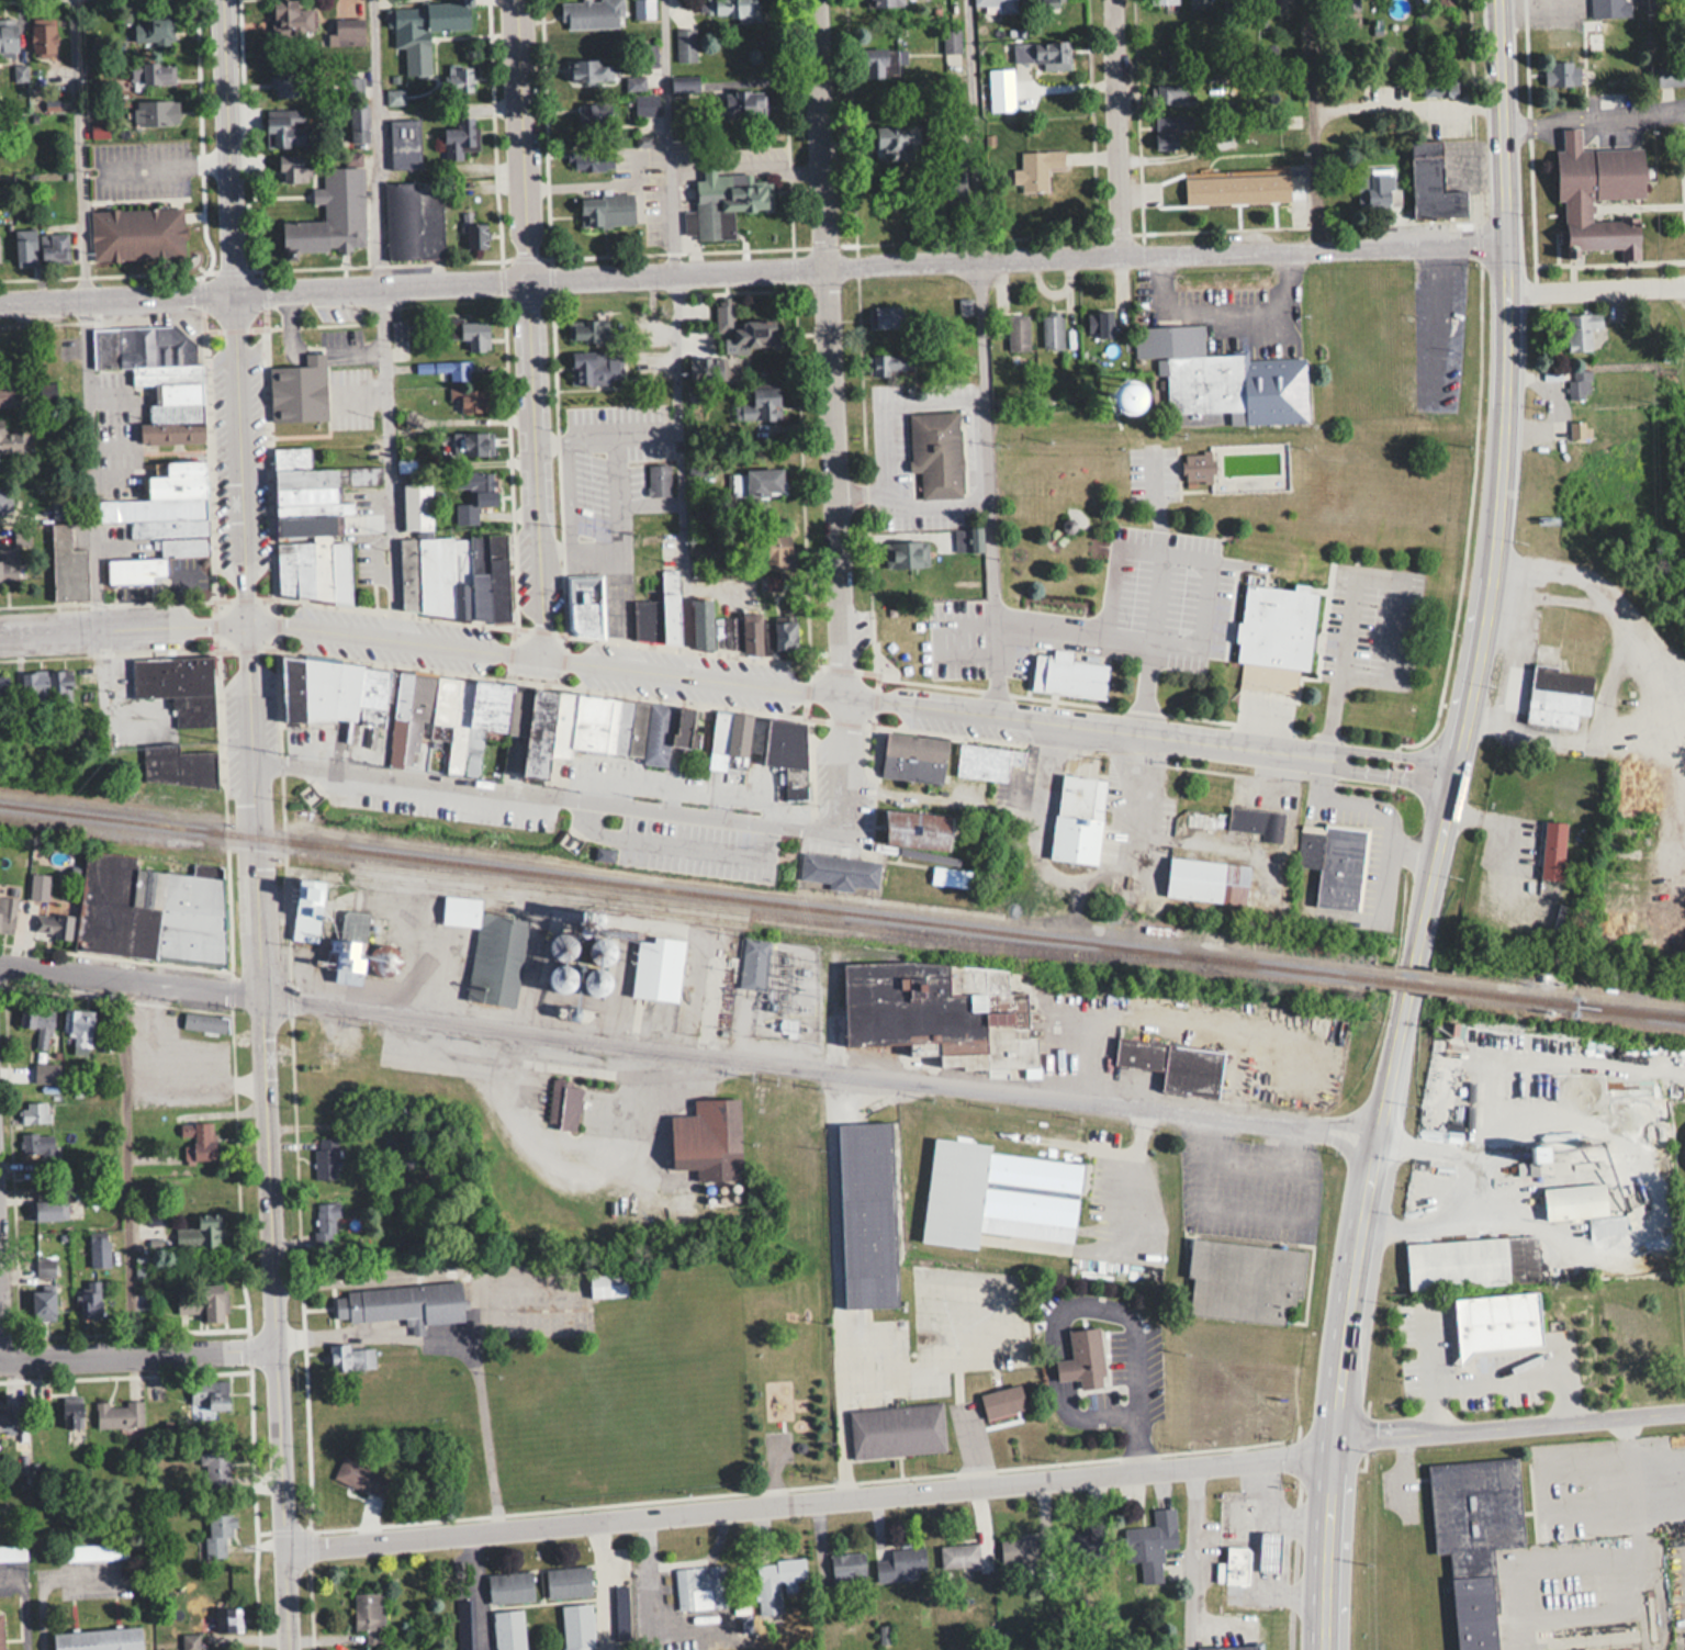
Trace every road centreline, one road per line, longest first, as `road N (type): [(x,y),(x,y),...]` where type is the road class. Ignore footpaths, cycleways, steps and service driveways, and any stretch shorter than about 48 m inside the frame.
road 1 (residential): [(287,1548),(1684,1409)]
road 2 (residential): [(234,290),(1506,238)]
road 3 (residential): [(1452,772),(249,622)]
road 4 (residential): [(1380,1134),(270,996)]
road 5 (residential): [(291,1649),(249,622)]
road 6 (primary): [(1413,975),(1463,720),(1501,469),(1506,238),(1496,0)]
road 7 (residential): [(842,694),(817,0)]
road 8 (primary): [(1328,1649),(1335,1447),(1378,1145),(1413,975)]
road 9 (residential): [(543,655),(512,0)]
road 10 (residential): [(249,622),(220,0)]
road 11 (residential): [(279,1344),(0,1357)]
road 12 (residential): [(270,996),(0,963)]
road 13 (residential): [(1125,255),(1117,0)]
road 14 (residential): [(249,622),(0,634)]
road 15 (residential): [(0,302),(234,290)]
road 16 (residential): [(842,694),(847,824)]

